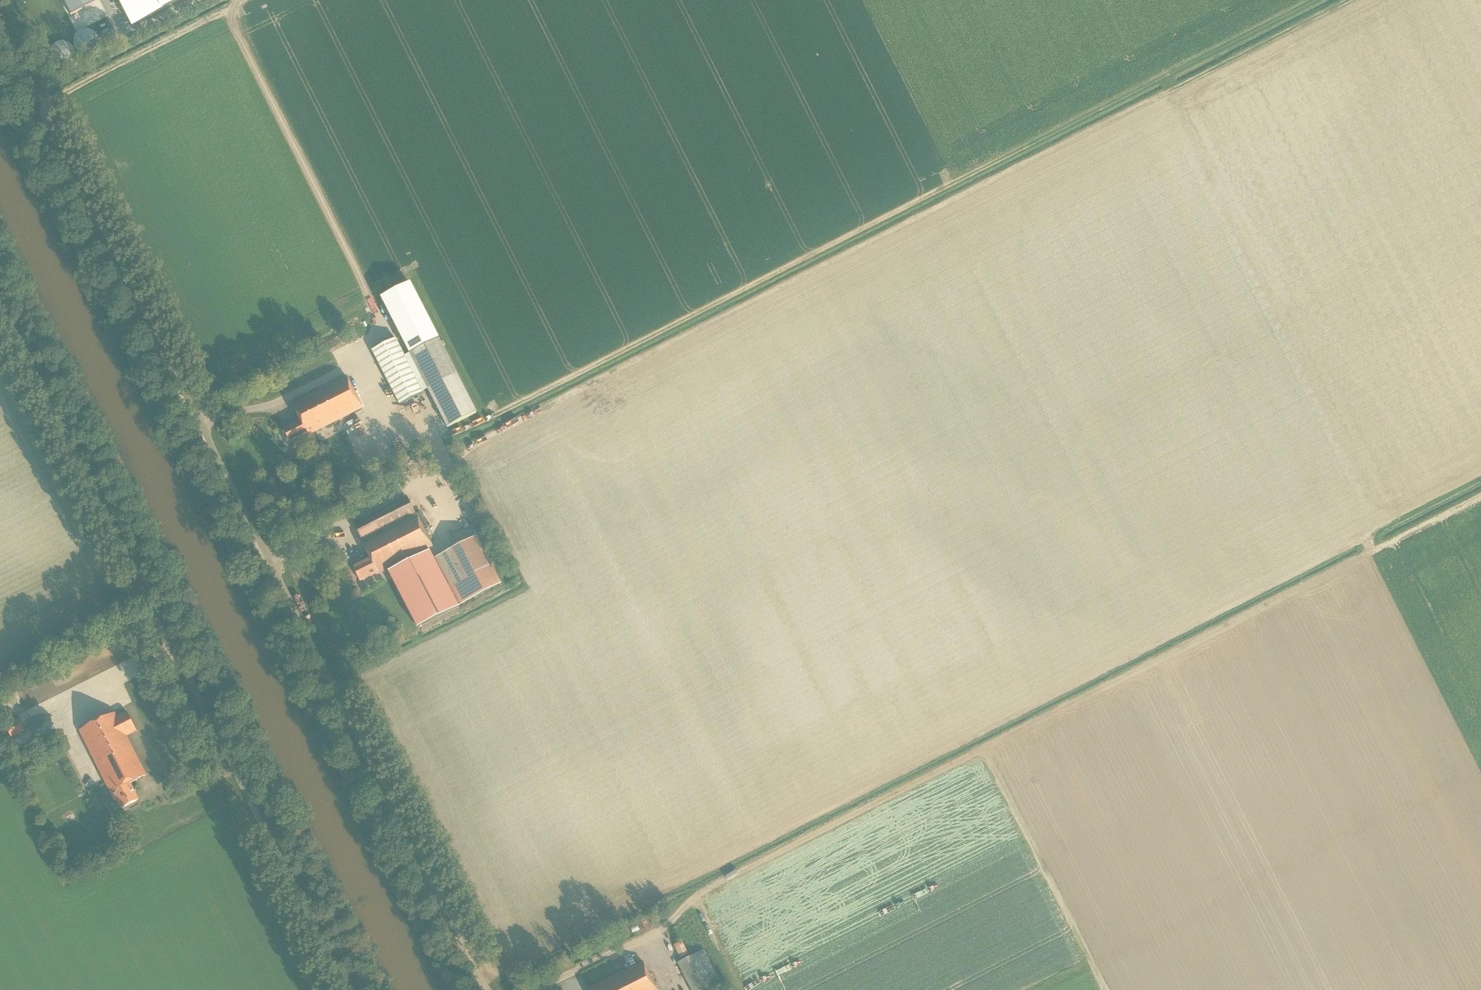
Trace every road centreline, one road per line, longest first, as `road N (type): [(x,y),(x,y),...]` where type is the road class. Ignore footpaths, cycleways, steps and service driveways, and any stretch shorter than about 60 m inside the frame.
road 1 (unclassified): [(489,989),(0,25)]
road 2 (unclassified): [(346,989),(0,304)]

